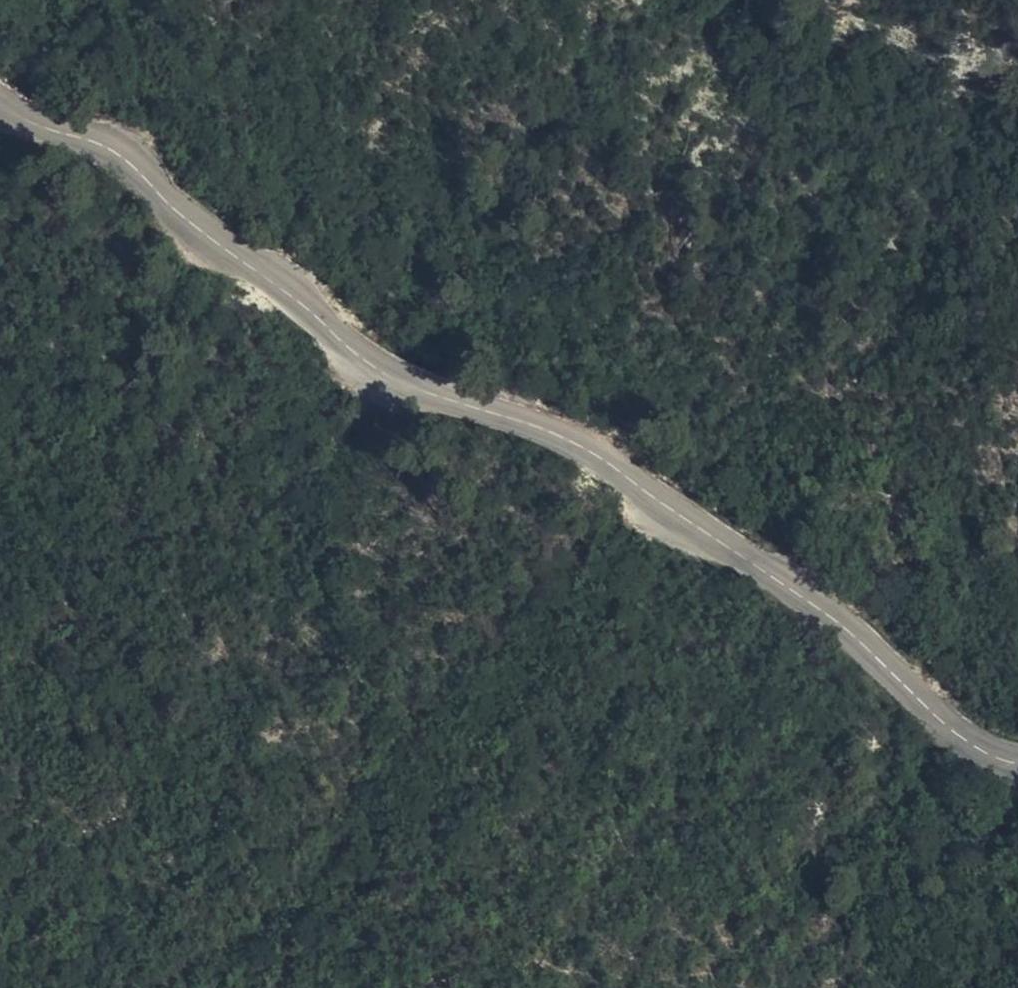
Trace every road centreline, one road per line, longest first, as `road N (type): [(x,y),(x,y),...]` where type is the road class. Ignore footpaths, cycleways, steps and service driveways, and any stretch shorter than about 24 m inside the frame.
road 1 (tertiary): [(1017,752),(970,734),(807,589),(635,473),(552,428),(395,371),(110,144),(0,99)]

